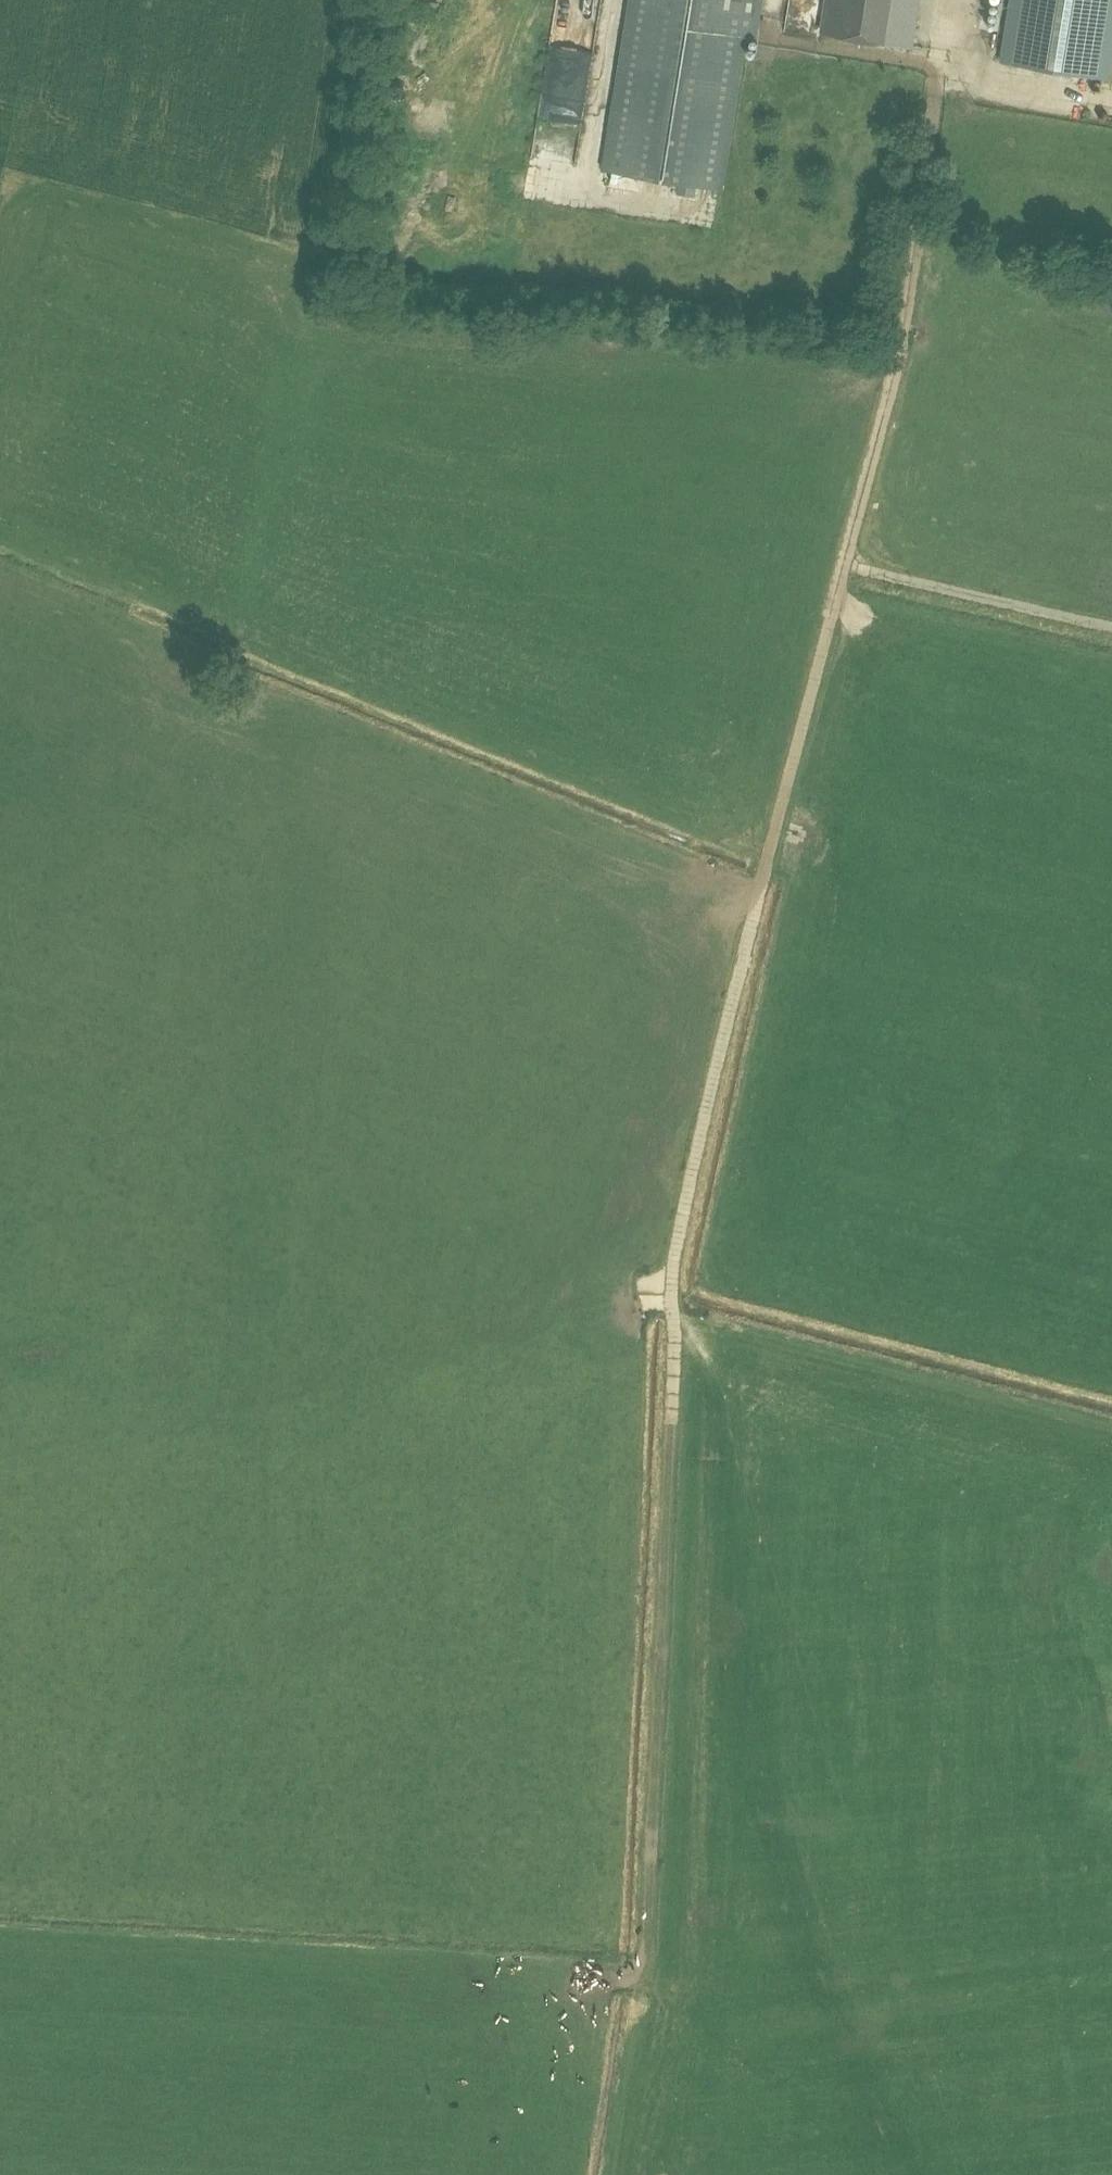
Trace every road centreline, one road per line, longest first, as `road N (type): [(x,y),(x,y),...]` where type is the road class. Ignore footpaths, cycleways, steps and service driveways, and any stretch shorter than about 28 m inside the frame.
road 1 (track): [(844,565),(669,1288),(674,1342),(640,1974),(645,2017)]
road 2 (track): [(844,565),(904,341),(936,0)]
road 3 (track): [(1111,627),(844,565)]

